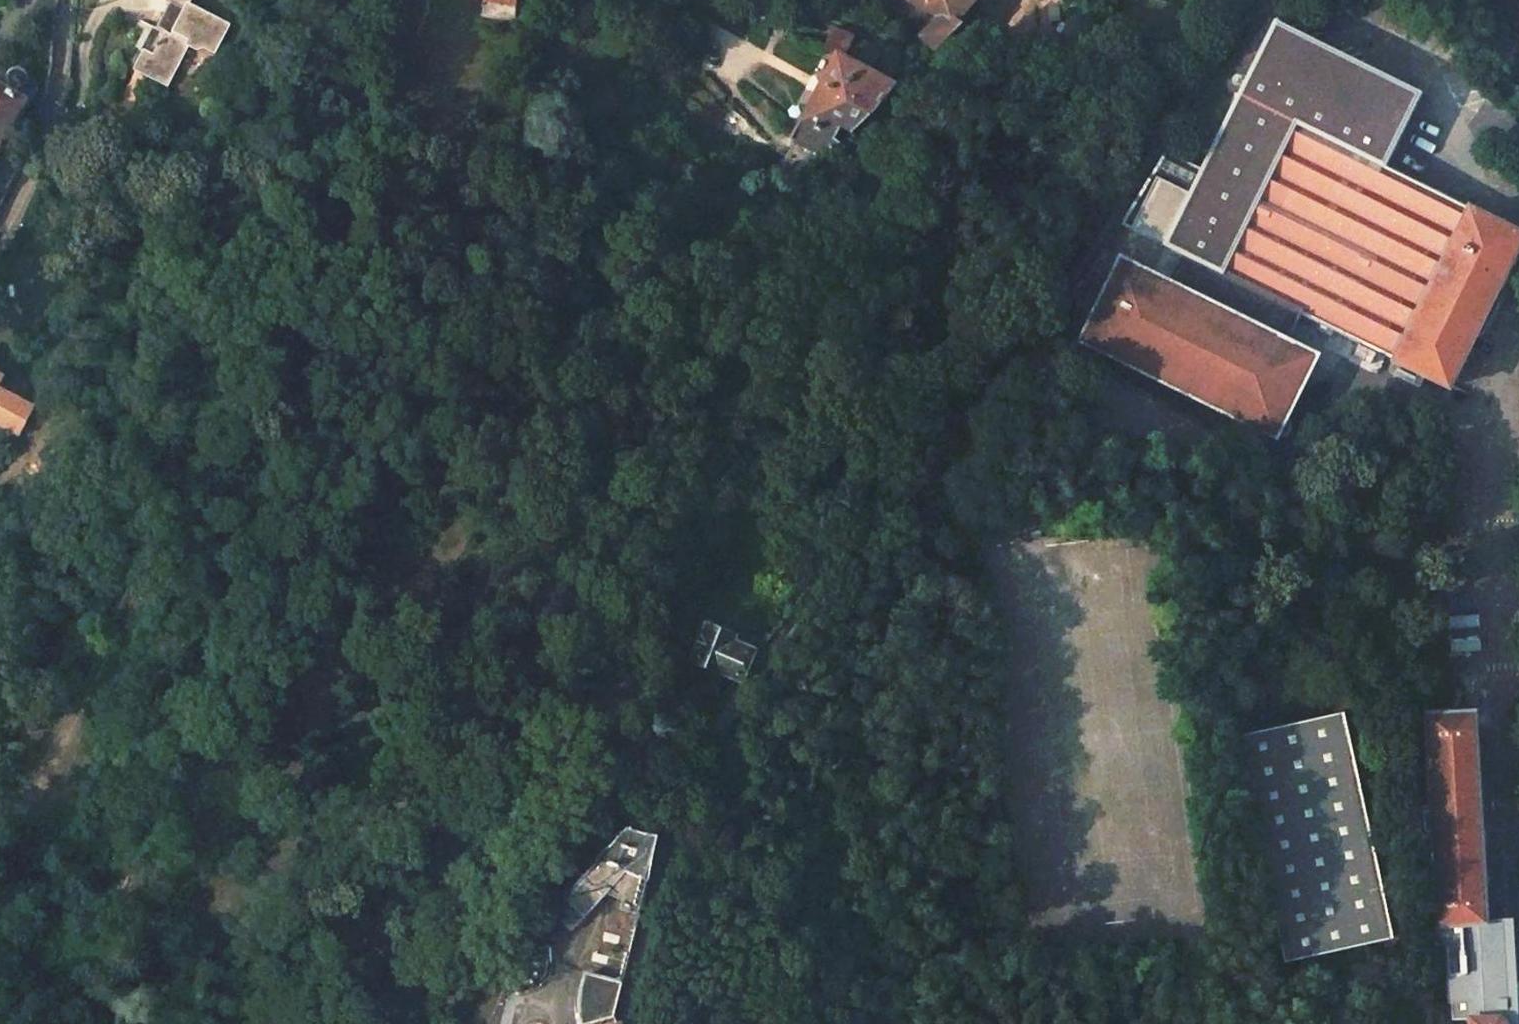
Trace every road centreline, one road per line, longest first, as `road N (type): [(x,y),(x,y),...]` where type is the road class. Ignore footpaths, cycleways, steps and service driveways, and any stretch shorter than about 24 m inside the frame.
road 1 (residential): [(67,0),(38,161),(0,232)]

